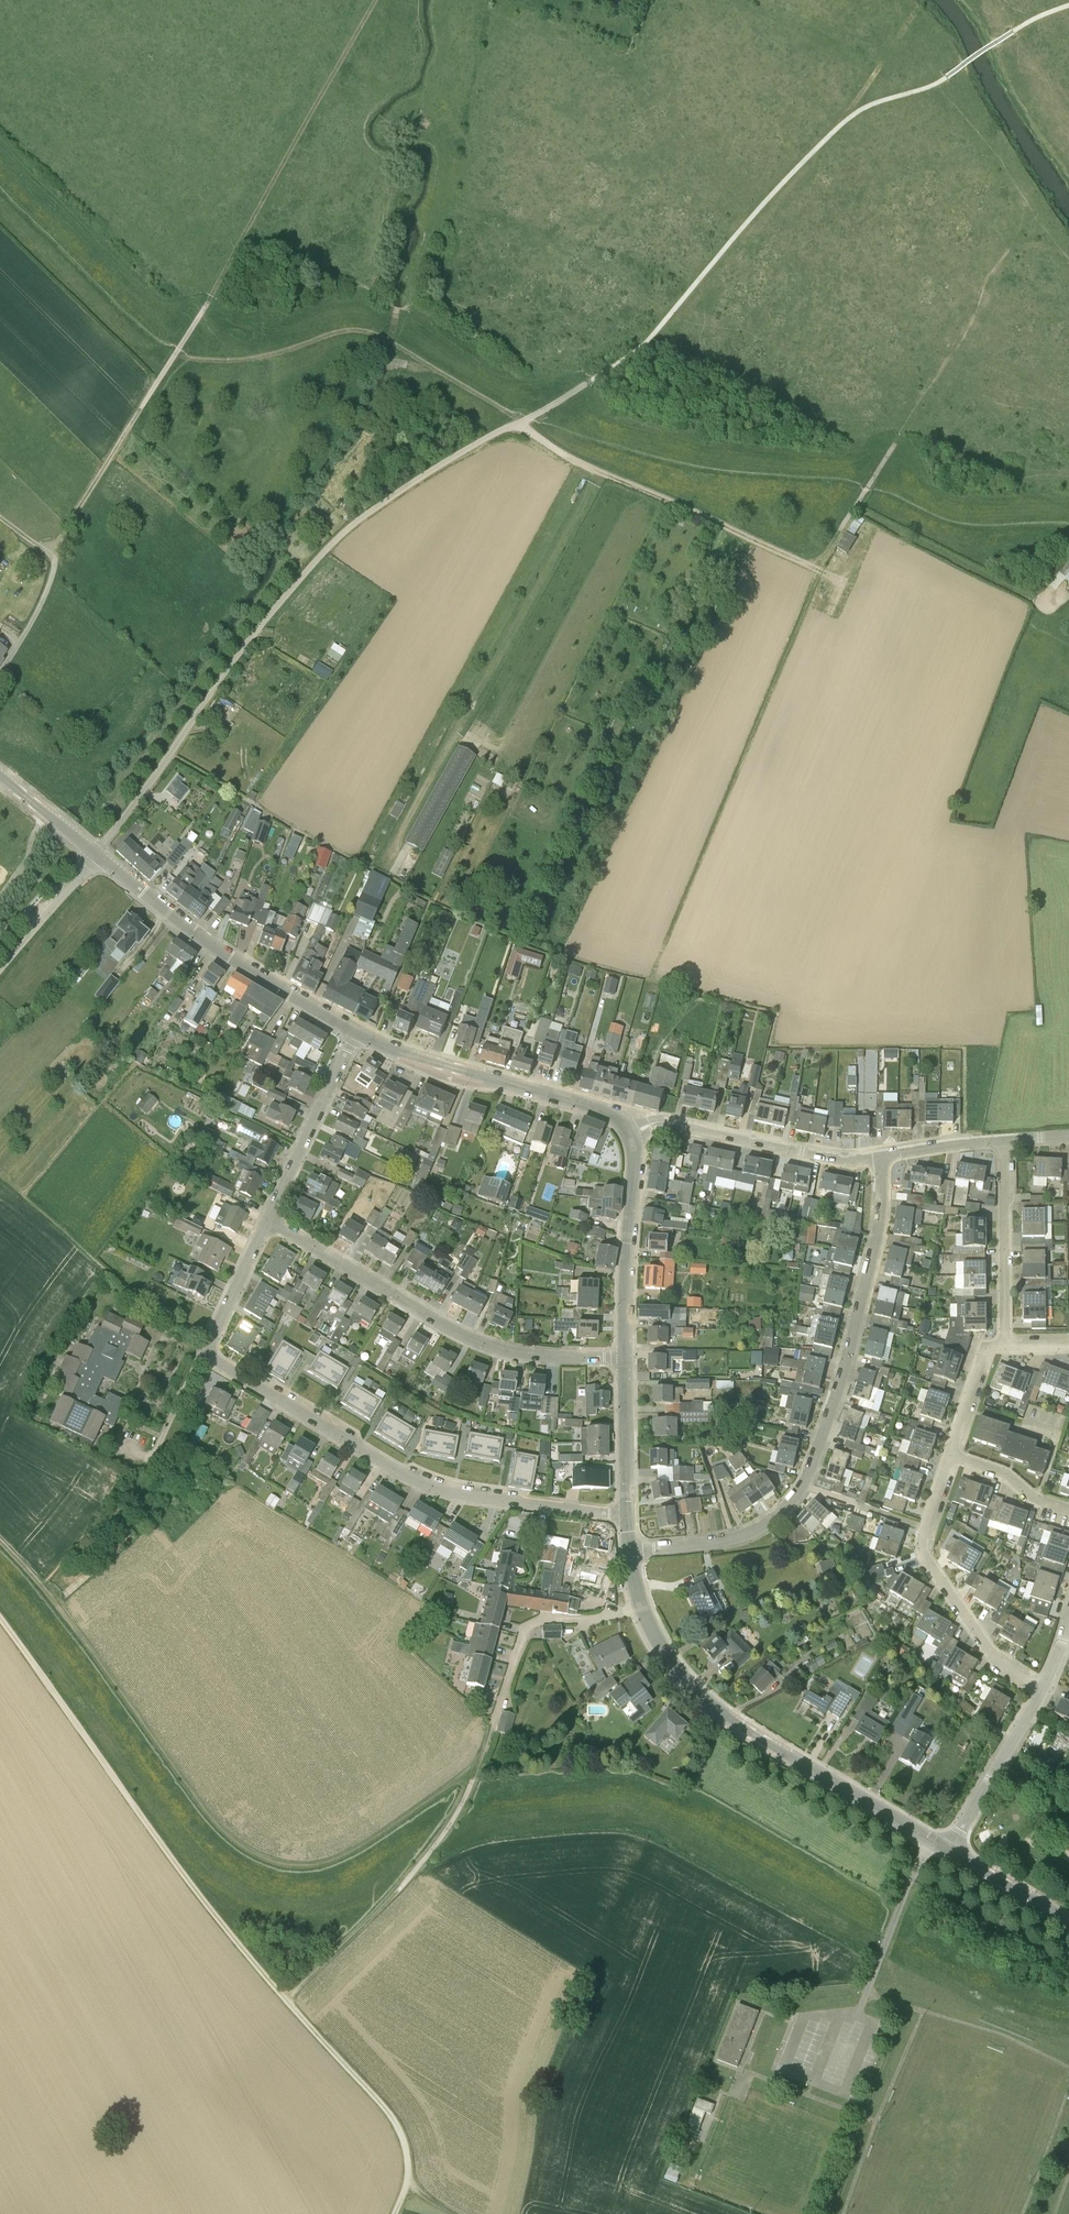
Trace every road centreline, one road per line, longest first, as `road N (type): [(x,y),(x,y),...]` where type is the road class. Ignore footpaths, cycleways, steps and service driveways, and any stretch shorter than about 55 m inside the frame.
road 1 (track): [(398,2213),(408,2195),(403,2137),(190,1882),(0,1618)]
road 2 (track): [(0,1539),(43,1585),(200,1804),(248,1852),(278,1866),(333,1860),(476,1770)]
road 3 (unclassified): [(96,855),(220,680),(338,536),(521,423)]
road 4 (residential): [(629,1550),(746,1534),(799,1491),(864,1296),(883,1201),(881,1156)]
road 5 (track): [(907,421),(820,561),(804,562),(571,460),(521,423)]
road 6 (residential): [(202,1351),(443,1491),(627,1515)]
road 7 (tertiary): [(947,1847),(700,1693),(648,1627),(629,1550)]
road 8 (track): [(176,352),(373,0)]
road 9 (residential): [(624,1359),(529,1356),(472,1339),(269,1219)]
road 10 (track): [(500,1706),(468,1794),(444,1832),(287,2000)]
road 11 (tertiary): [(357,1033),(220,949),(96,855)]
road 12 (tertiary): [(628,1131),(607,1108),(357,1033)]
road 13 (residential): [(1045,1685),(1007,1670),(989,1653),(924,1554),(950,1455)]
road 14 (residential): [(881,1156),(811,1152),(686,1123),(628,1131)]
road 15 (track): [(56,559),(68,524),(176,352)]
road 16 (tertiary): [(624,1359),(634,1152),(628,1131)]
road 17 (residential): [(1006,1345),(1005,1138)]
road 18 (residential): [(269,1219),(357,1033)]
road 19 (residential): [(947,1847),(1045,1685)]
road 20 (track): [(937,83),(771,0)]
road 21 (tertiary): [(627,1515),(624,1359)]
road 22 (unclassified): [(96,855),(0,971)]
road 23 (residential): [(269,1219),(202,1351)]
road 24 (tertiary): [(947,1847),(1068,1917)]
road 25 (residential): [(950,1455),(987,1349),(1006,1345)]
road 26 (residential): [(1068,1509),(1004,1472),(950,1455)]
road 27 (unclassified): [(0,671),(36,612),(56,559)]
road 28 (residential): [(881,1156),(1005,1138)]
road 29 (tertiary): [(96,855),(0,777)]

